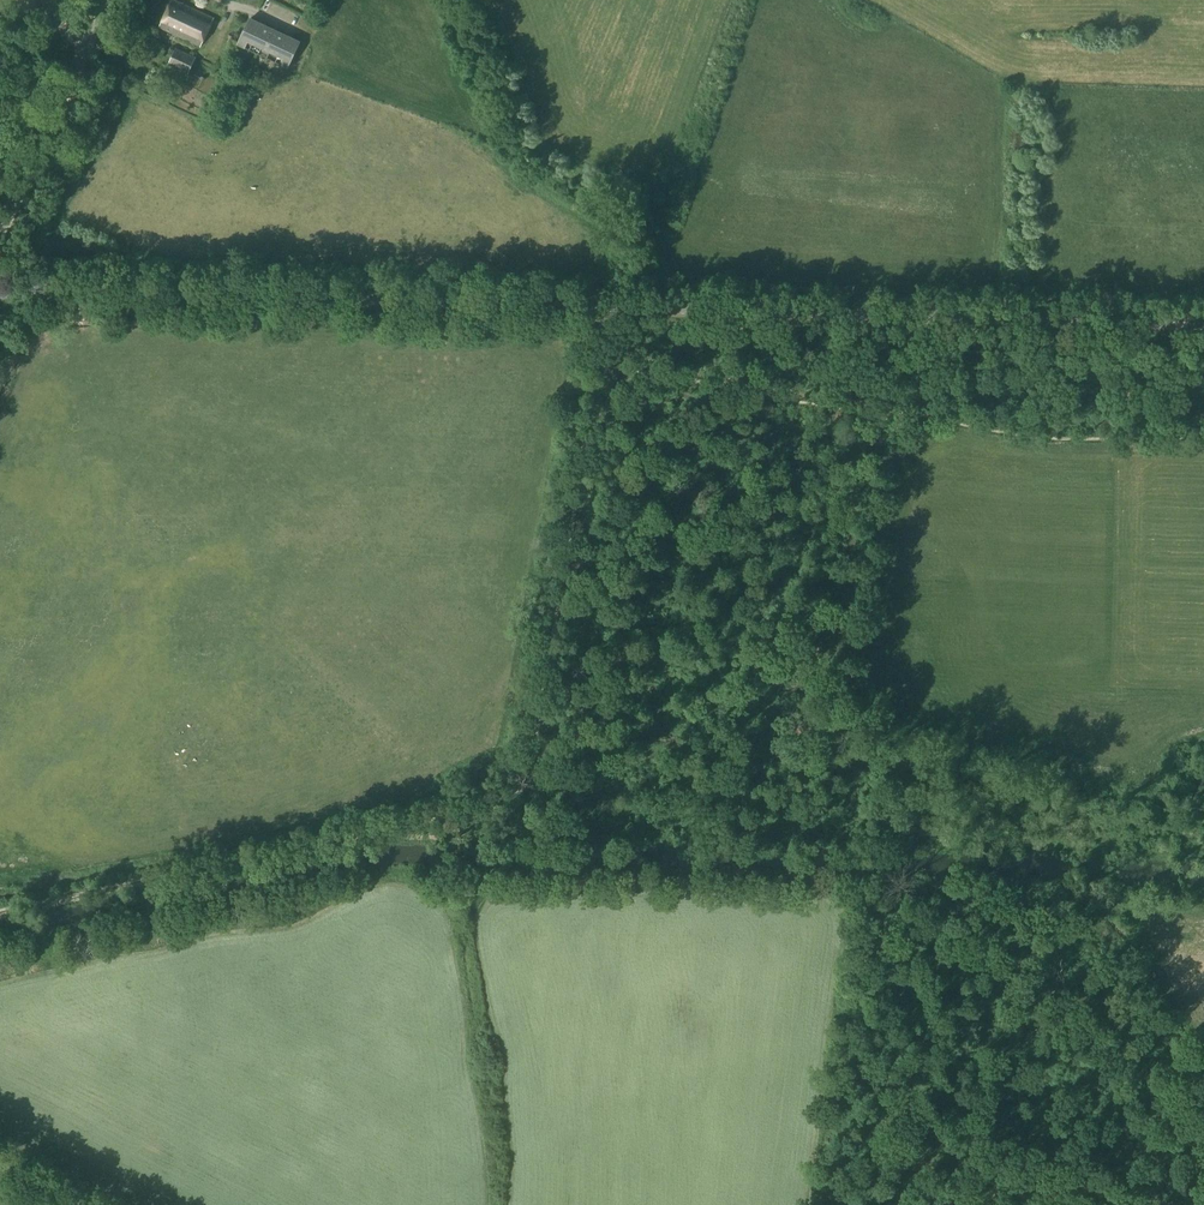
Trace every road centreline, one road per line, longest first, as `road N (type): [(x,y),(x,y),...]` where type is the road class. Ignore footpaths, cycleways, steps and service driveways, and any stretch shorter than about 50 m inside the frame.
road 1 (tertiary): [(1203,326),(0,289)]
road 2 (unclassified): [(0,229),(106,0)]

